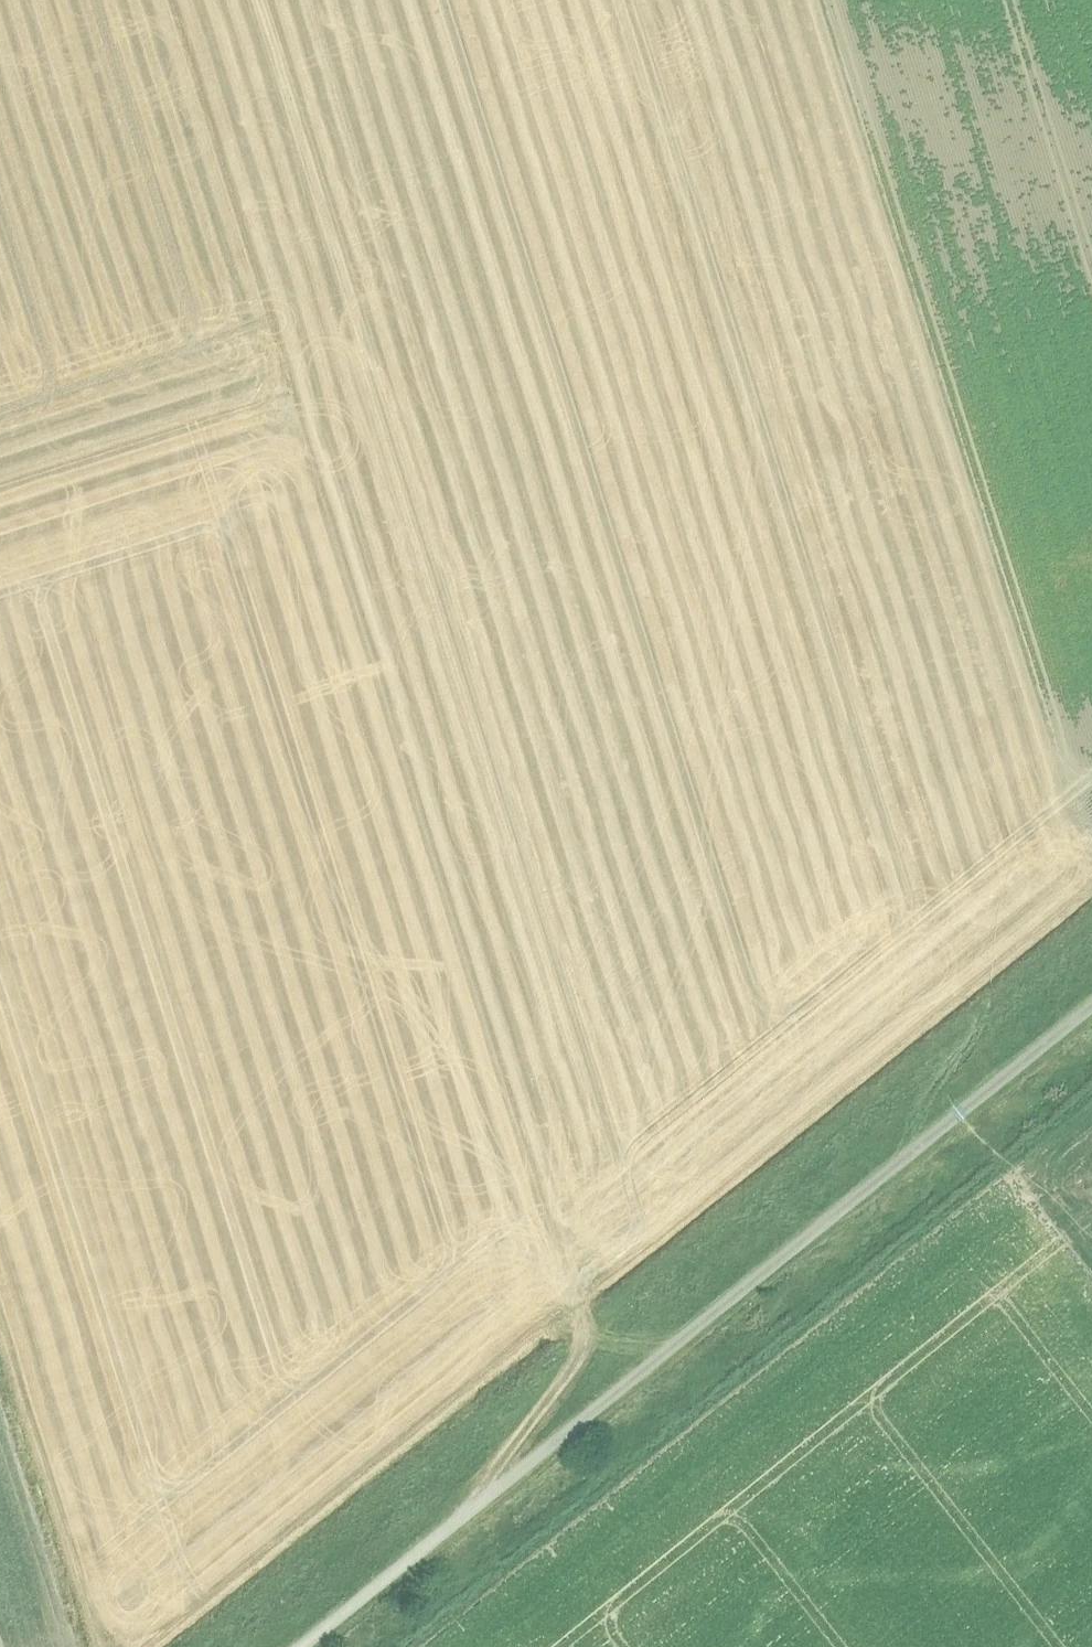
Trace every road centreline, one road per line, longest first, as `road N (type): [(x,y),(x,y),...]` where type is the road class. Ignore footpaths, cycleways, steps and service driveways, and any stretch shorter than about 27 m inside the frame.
road 1 (unclassified): [(308,1646),(1091,1016)]

